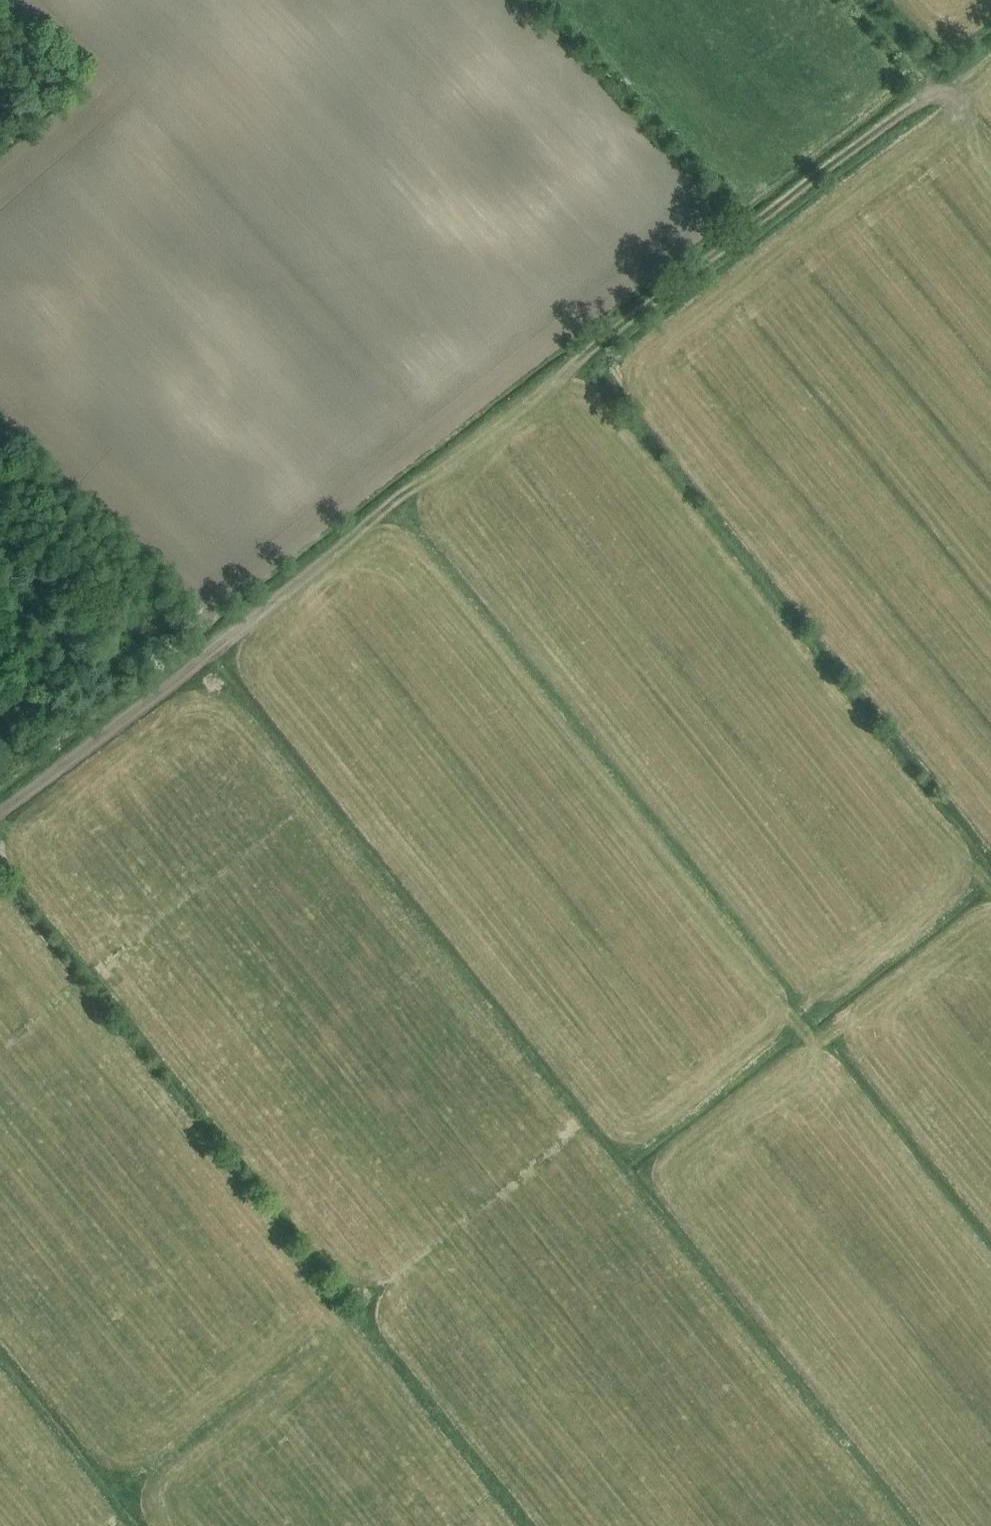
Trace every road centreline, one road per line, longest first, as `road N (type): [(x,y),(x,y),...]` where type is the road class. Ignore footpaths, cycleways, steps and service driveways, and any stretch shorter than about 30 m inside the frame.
road 1 (track): [(396,508),(990,47)]
road 2 (track): [(855,0),(939,87)]

